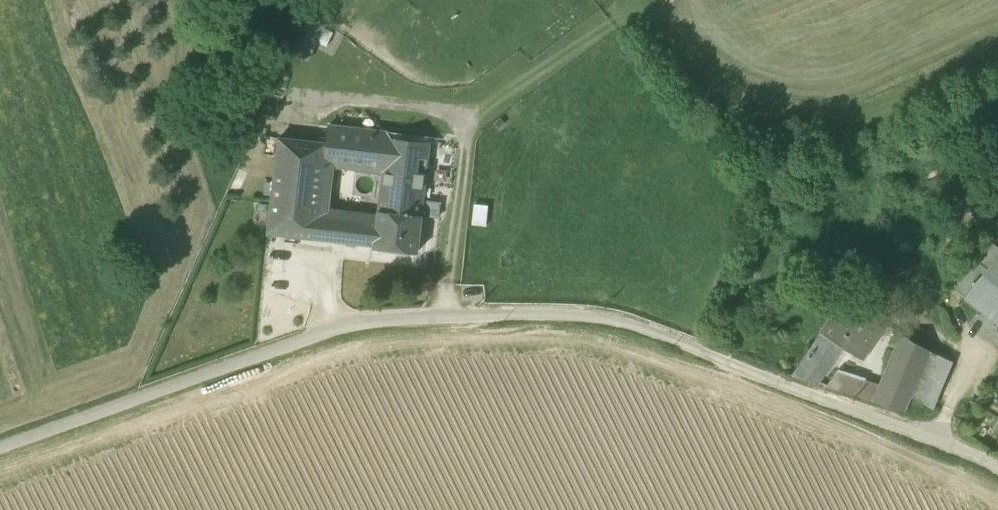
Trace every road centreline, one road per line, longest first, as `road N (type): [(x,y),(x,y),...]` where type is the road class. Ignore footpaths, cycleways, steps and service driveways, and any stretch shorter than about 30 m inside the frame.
road 1 (unclassified): [(997,471),(603,314),(362,319),(0,449)]

